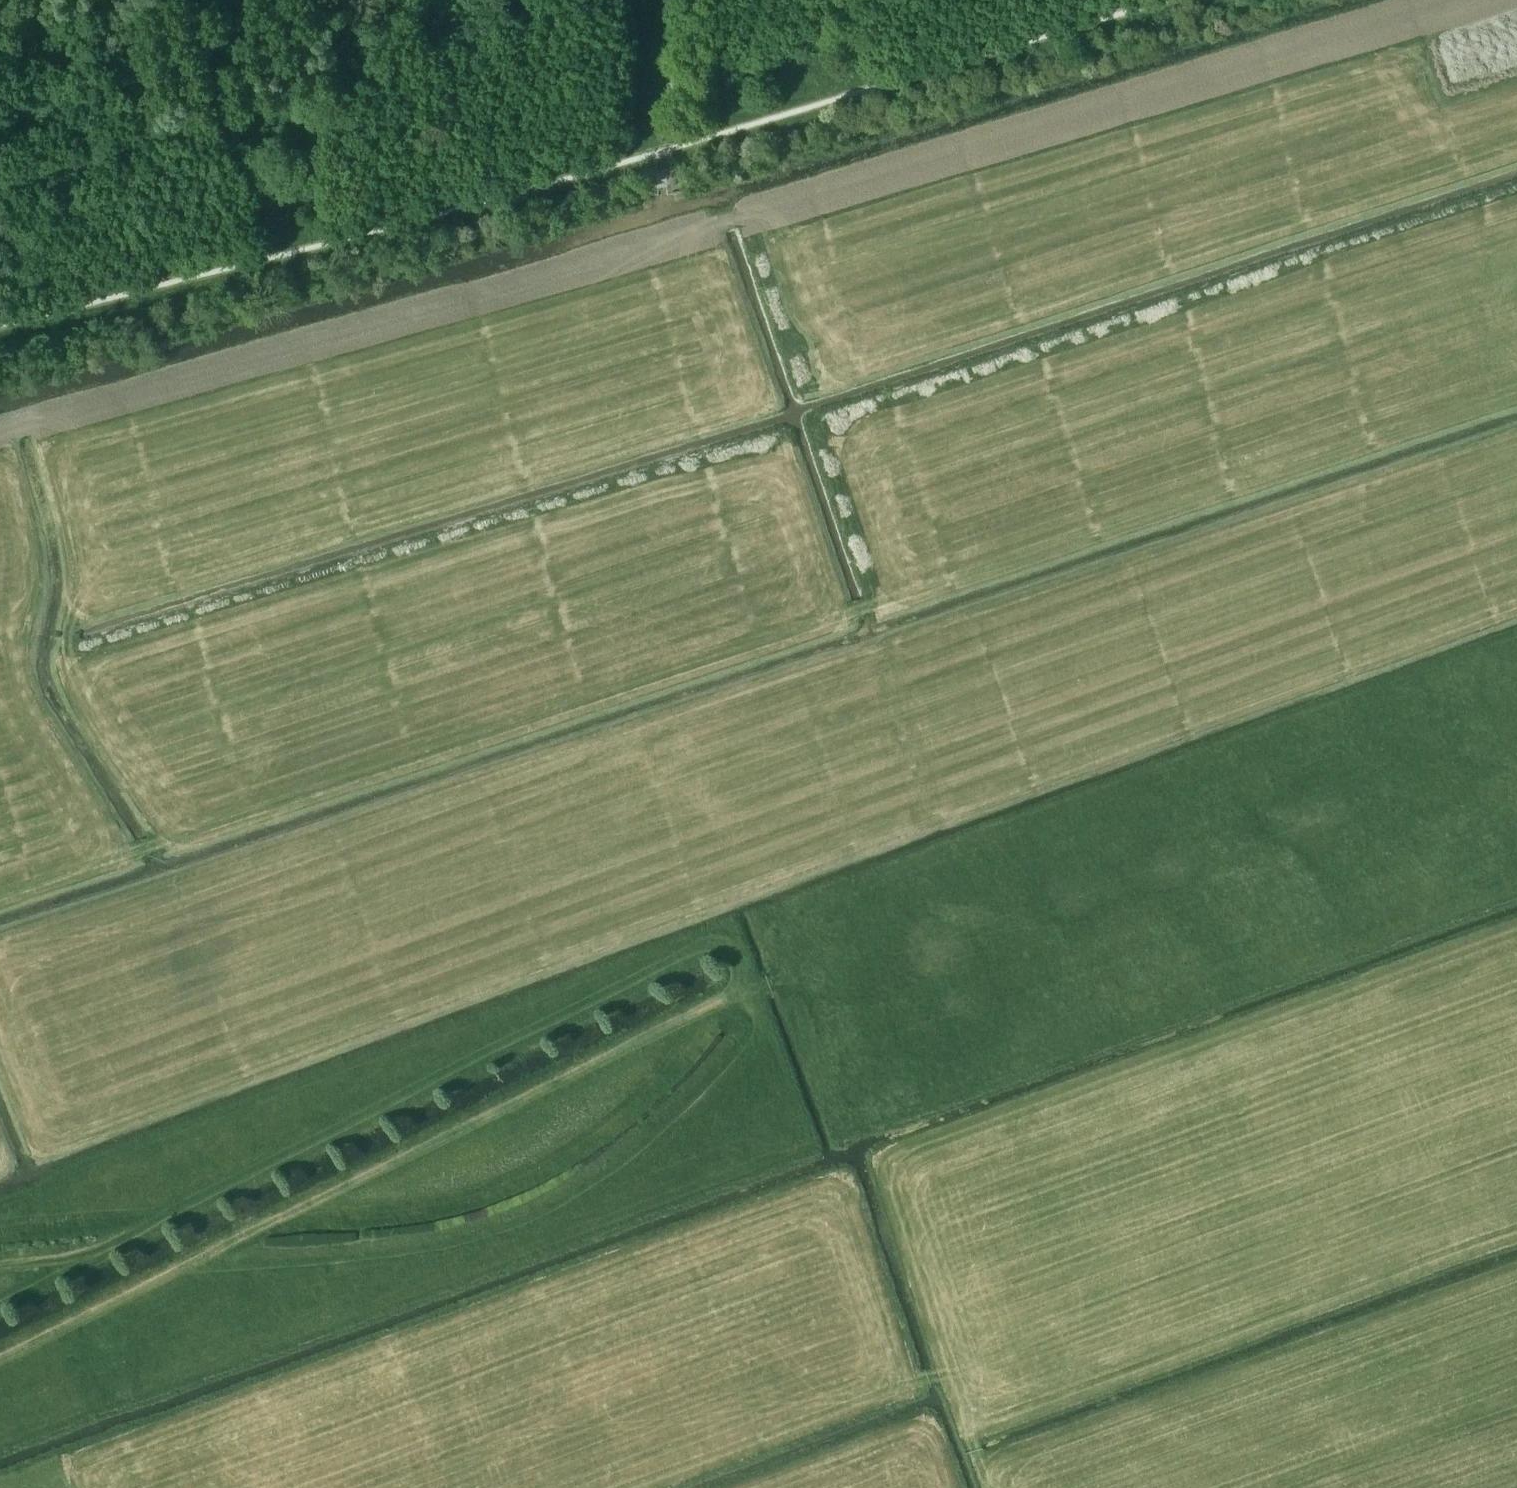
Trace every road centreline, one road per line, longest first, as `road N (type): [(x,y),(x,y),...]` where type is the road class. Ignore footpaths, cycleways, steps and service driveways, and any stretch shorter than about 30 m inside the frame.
road 1 (track): [(0,1352),(335,1186)]

